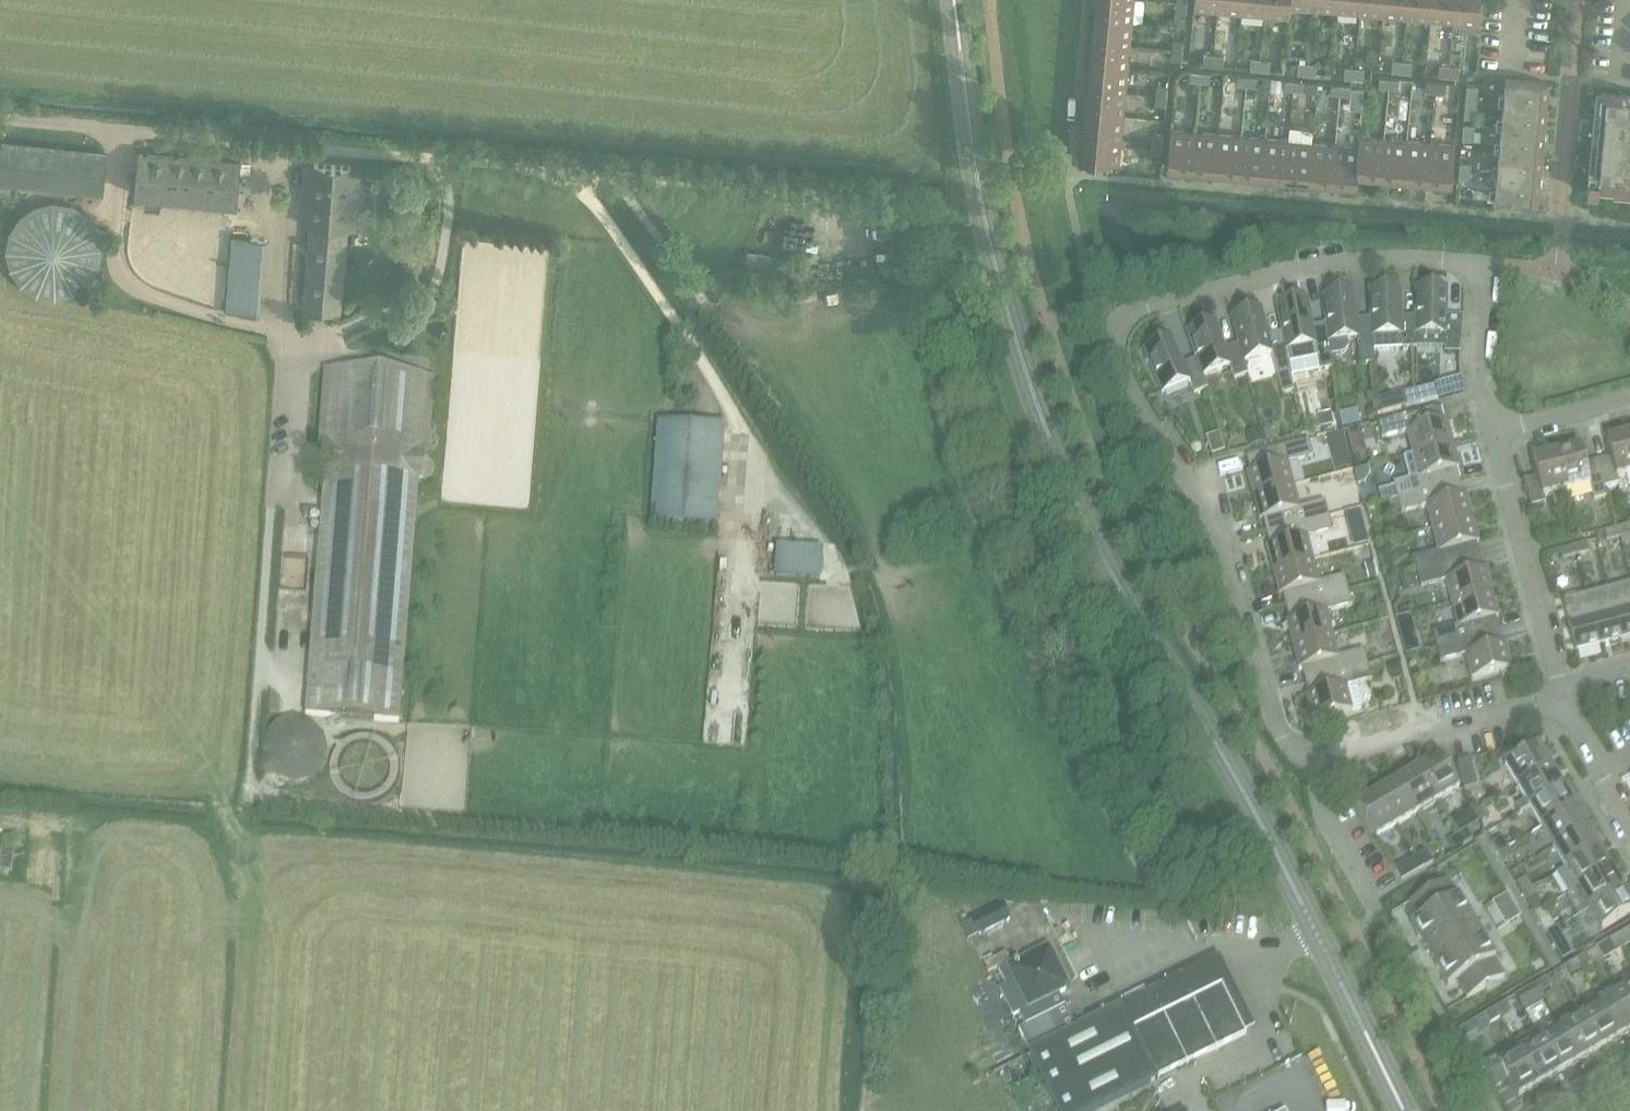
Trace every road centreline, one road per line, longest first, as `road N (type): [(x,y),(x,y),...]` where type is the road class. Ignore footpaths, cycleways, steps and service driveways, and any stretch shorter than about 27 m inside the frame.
road 1 (track): [(273,513),(248,802),(904,865),(1144,902),(1150,881),(970,519),(937,409),(894,205),(560,182)]
road 2 (tertiary): [(1403,1110),(1255,821),(1069,499),(1023,379),(983,226),(948,0)]
road 3 (residential): [(1312,764),(1287,743),(1271,703),(1218,525),(1179,490),(1125,379),(1115,347),(1120,322),(1352,263),(1466,263),(1482,283),(1476,374),(1492,431)]
road 4 (unclassified): [(0,125),(560,182),(585,197),(754,449)]
road 5 (residential): [(1492,431),(1562,686)]
road 6 (residential): [(1312,764),(1566,700)]
road 7 (residential): [(1375,900),(1326,819),(1312,764)]
road 8 (residential): [(1629,397),(1492,431)]

